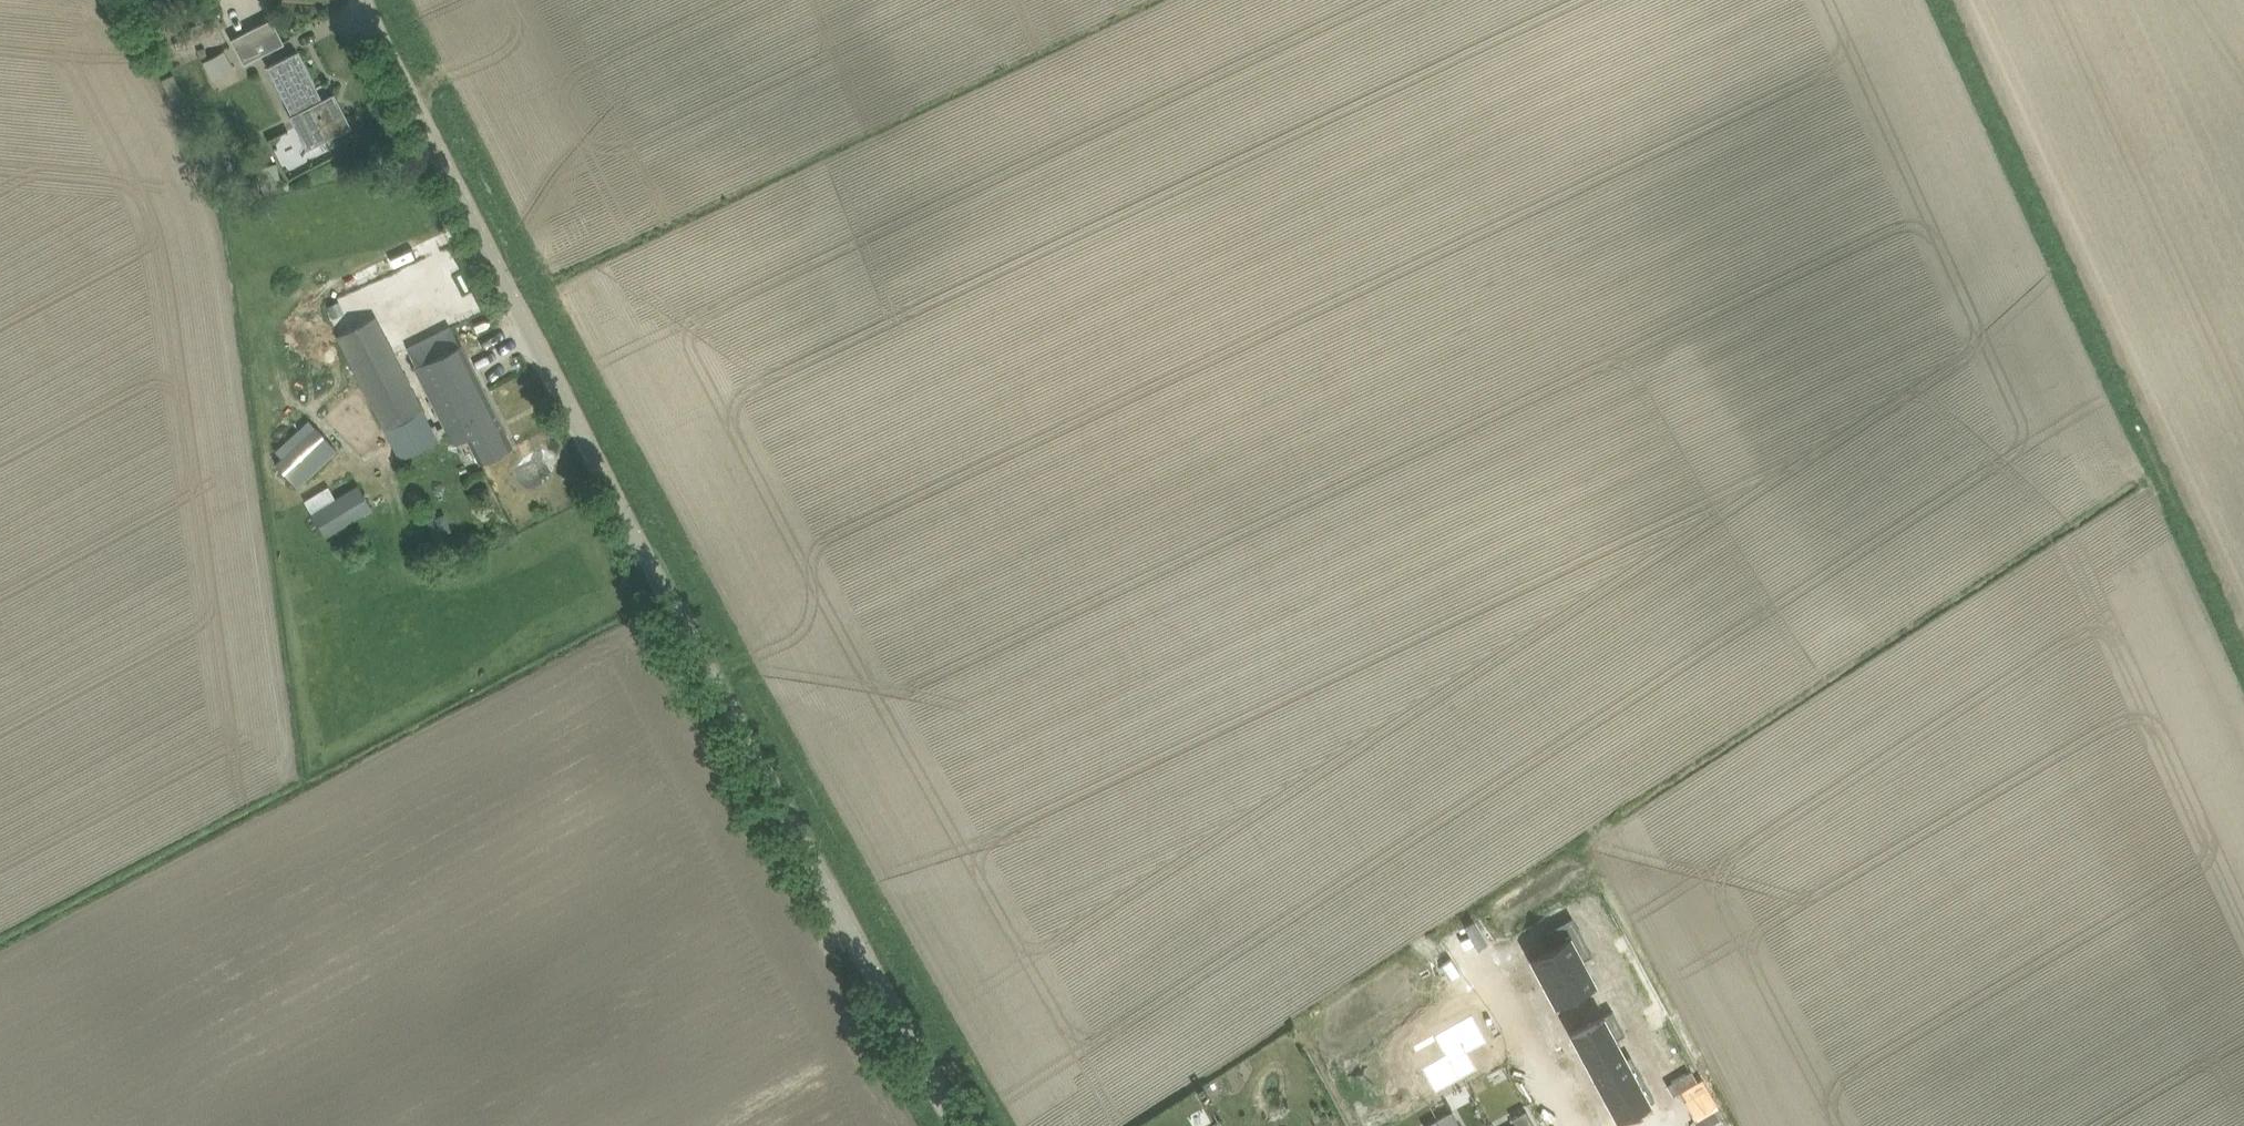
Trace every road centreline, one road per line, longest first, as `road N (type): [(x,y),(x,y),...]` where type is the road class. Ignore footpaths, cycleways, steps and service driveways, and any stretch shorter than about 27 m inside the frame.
road 1 (tertiary): [(956,1125),(688,634),(363,0)]
road 2 (residential): [(1472,949),(1577,1125)]

